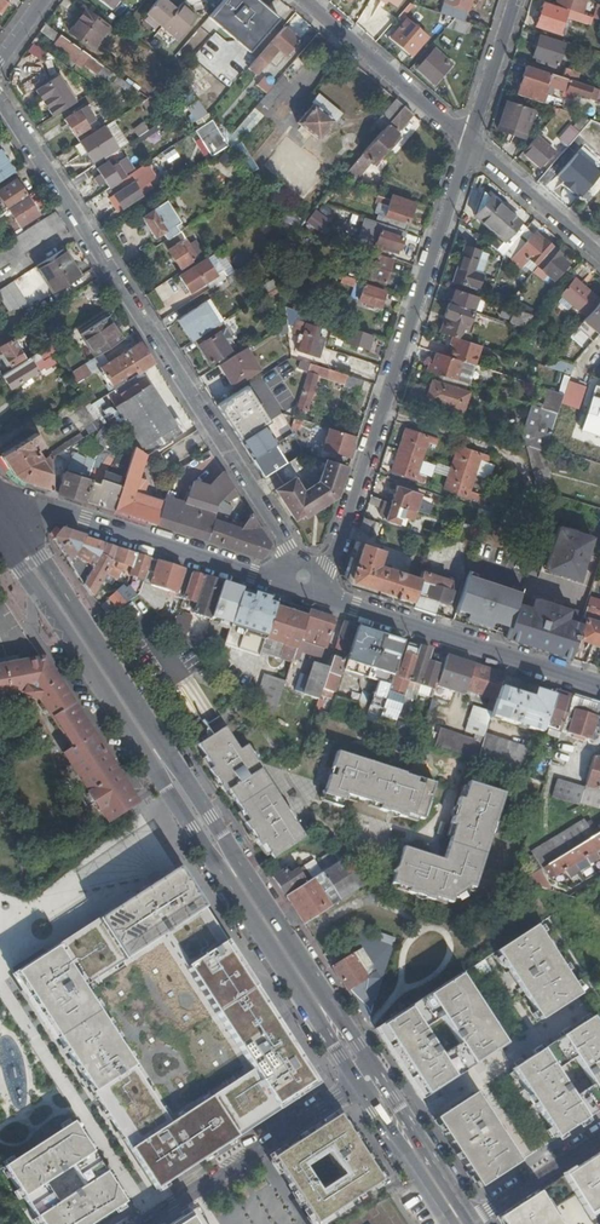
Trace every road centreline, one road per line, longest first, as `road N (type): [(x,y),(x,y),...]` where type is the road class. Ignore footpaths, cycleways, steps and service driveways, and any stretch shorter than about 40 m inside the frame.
road 1 (primary): [(466,1219),(41,556),(0,511)]
road 2 (primary): [(0,543),(358,1087)]
road 3 (residential): [(303,589),(285,547),(0,98)]
road 4 (residential): [(471,142),(333,564),(303,589)]
road 5 (tertiary): [(0,500),(303,589)]
road 6 (tertiary): [(303,589),(599,686)]
road 7 (residential): [(306,0),(471,142)]
road 8 (residential): [(192,1193),(358,1087)]
road 9 (residential): [(471,142),(599,253)]
road 10 (primary): [(358,1087),(447,1223)]
road 11 (residential): [(466,1219),(599,1135)]
road 12 (residential): [(517,0),(471,142)]

